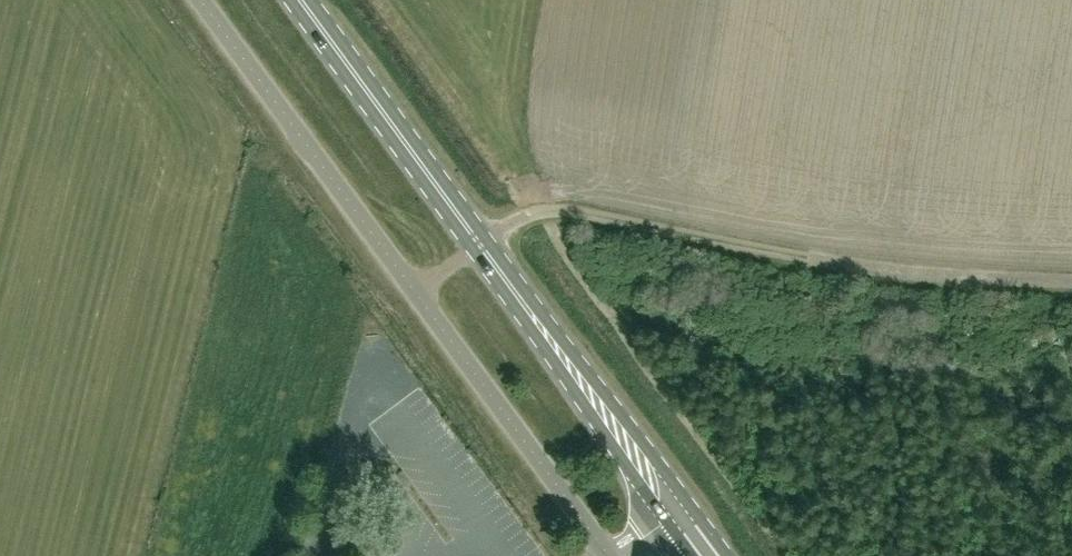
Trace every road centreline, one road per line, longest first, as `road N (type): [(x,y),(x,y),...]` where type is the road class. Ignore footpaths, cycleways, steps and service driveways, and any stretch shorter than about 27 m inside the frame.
road 1 (unclassified): [(611,555),(199,0)]
road 2 (primary): [(678,509),(304,0)]

